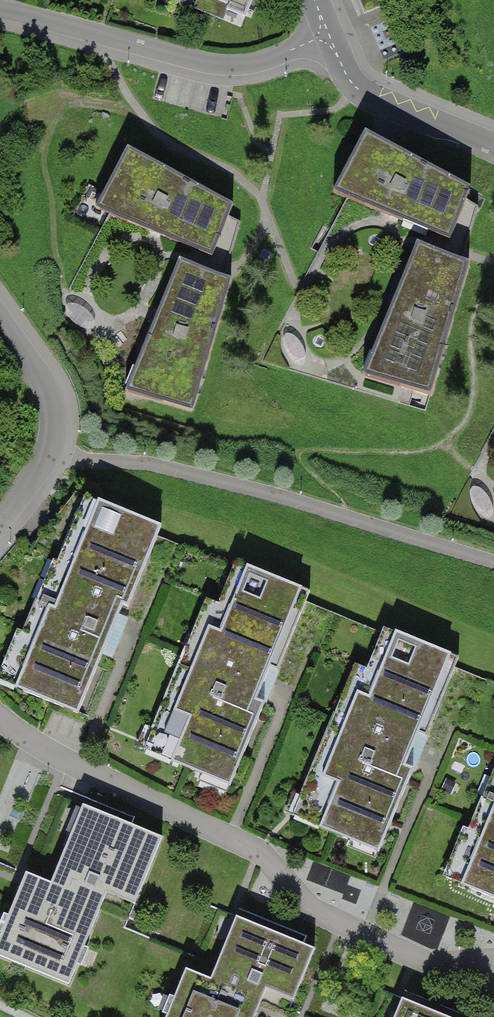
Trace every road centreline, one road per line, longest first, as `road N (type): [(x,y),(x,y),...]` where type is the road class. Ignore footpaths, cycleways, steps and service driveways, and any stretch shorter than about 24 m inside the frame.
road 1 (motorway): [(108,1016),(103,883),(71,646),(0,272)]
road 2 (residential): [(0,715),(158,806),(255,848),(308,906),(433,966),(493,974)]
road 3 (residential): [(331,40),(217,63),(0,9)]
road 4 (residential): [(0,309),(58,407),(56,452),(0,518)]
road 5 (residential): [(331,40),(359,90),(493,147)]

